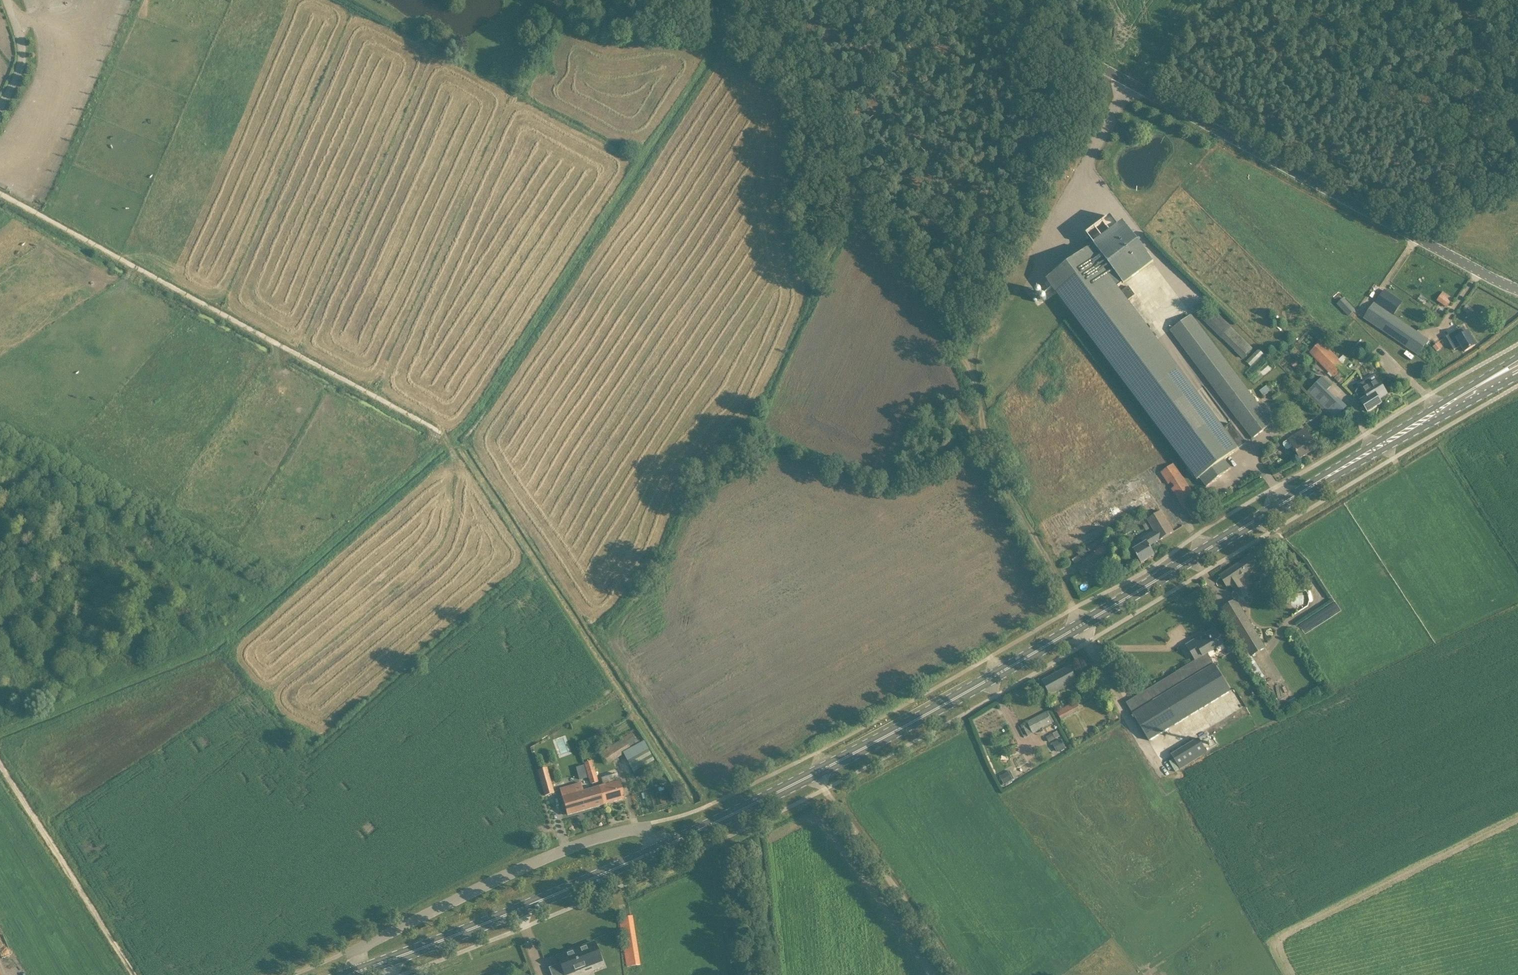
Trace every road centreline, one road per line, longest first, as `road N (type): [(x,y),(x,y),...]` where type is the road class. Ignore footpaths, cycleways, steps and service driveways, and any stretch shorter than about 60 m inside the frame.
road 1 (primary): [(653,850),(879,741),(1496,377)]
road 2 (track): [(773,0),(814,122),(972,374),(1001,480),(1082,624)]
road 3 (unclassified): [(1517,291),(972,0)]
road 4 (track): [(441,434),(0,191)]
road 5 (unclassified): [(637,831),(536,863),(362,947),(355,972)]
road 6 (primary): [(355,972),(653,850)]
road 7 (track): [(0,764),(135,974)]
road 8 (track): [(1517,107),(1428,245)]
road 9 (track): [(0,113),(27,62),(9,0)]

